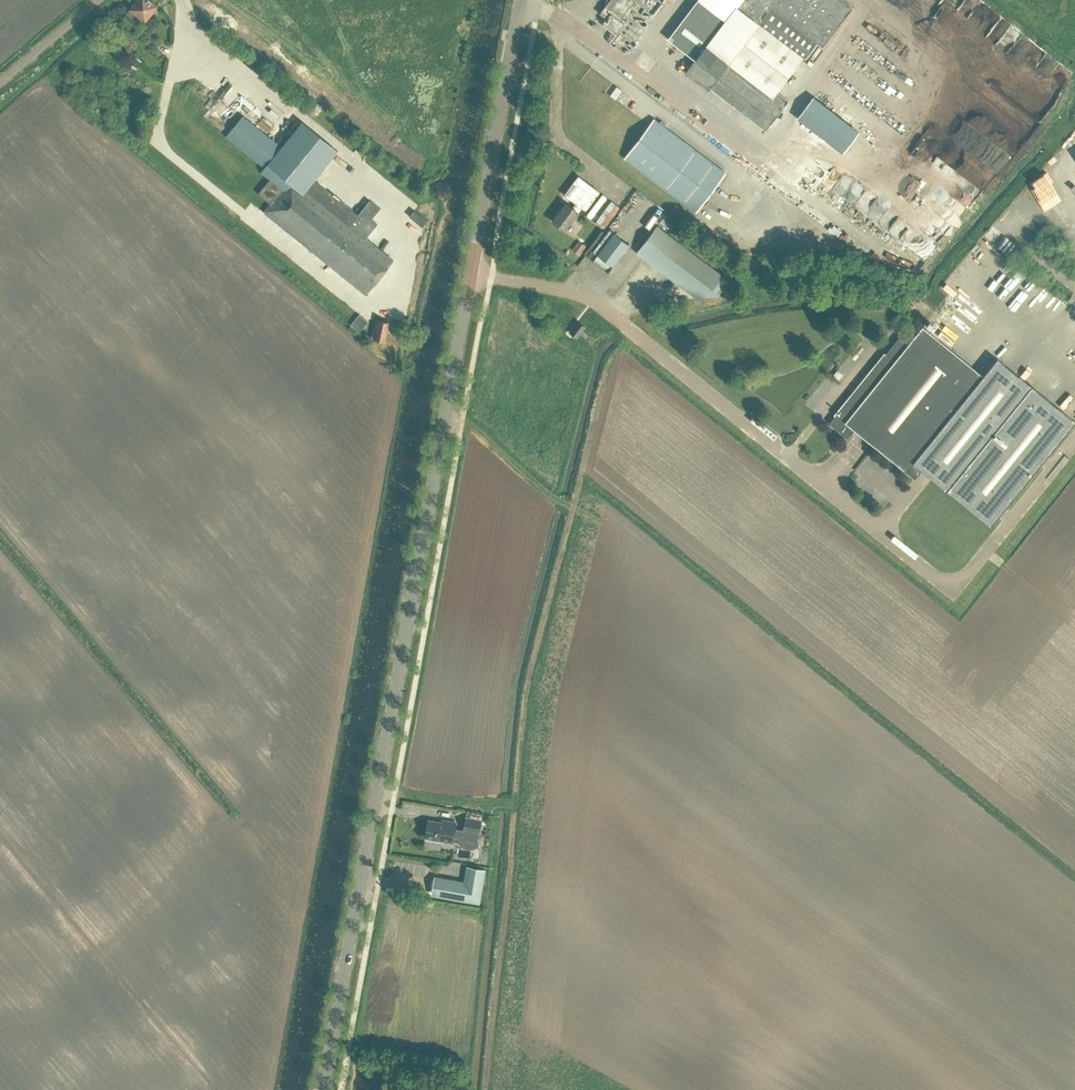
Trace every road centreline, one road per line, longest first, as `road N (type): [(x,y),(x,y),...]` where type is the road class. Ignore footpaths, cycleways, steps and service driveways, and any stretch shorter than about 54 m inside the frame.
road 1 (tertiary): [(322,1089),(470,273)]
road 2 (residential): [(470,273),(586,294),(954,590)]
road 3 (tertiary): [(470,273),(520,0)]
road 4 (unclassified): [(97,0),(0,82)]

